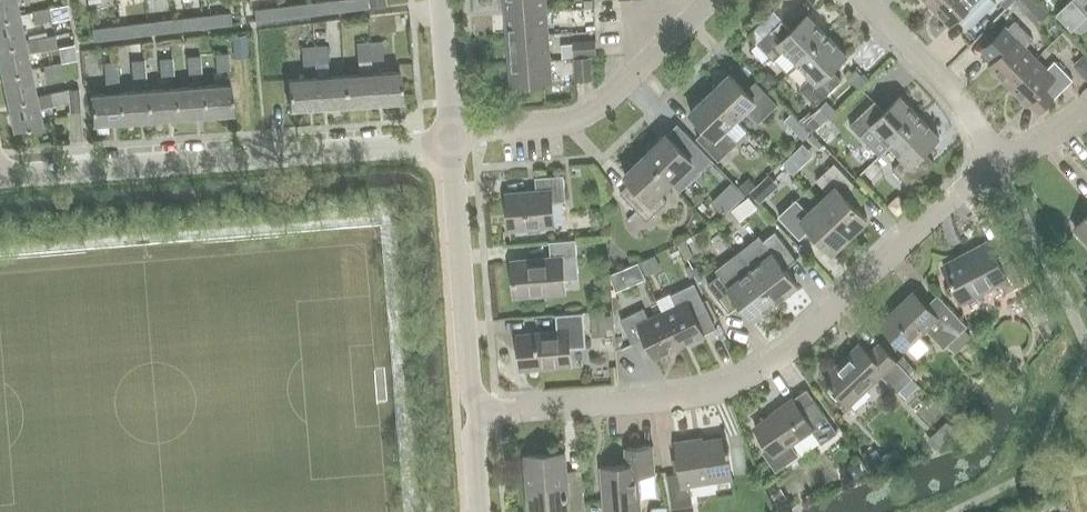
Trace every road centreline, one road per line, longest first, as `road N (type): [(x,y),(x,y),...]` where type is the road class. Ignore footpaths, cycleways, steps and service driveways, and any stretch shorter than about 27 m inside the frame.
road 1 (residential): [(473,415),(686,398),(738,383),(788,352),(964,188),(998,169)]
road 2 (residential): [(0,177),(450,138)]
road 3 (residential): [(450,138),(564,124),(593,112),(711,0)]
road 4 (tertiary): [(473,415),(450,138)]
road 5 (residential): [(998,169),(954,91),(865,0)]
road 6 (tertiary): [(450,138),(440,0)]

